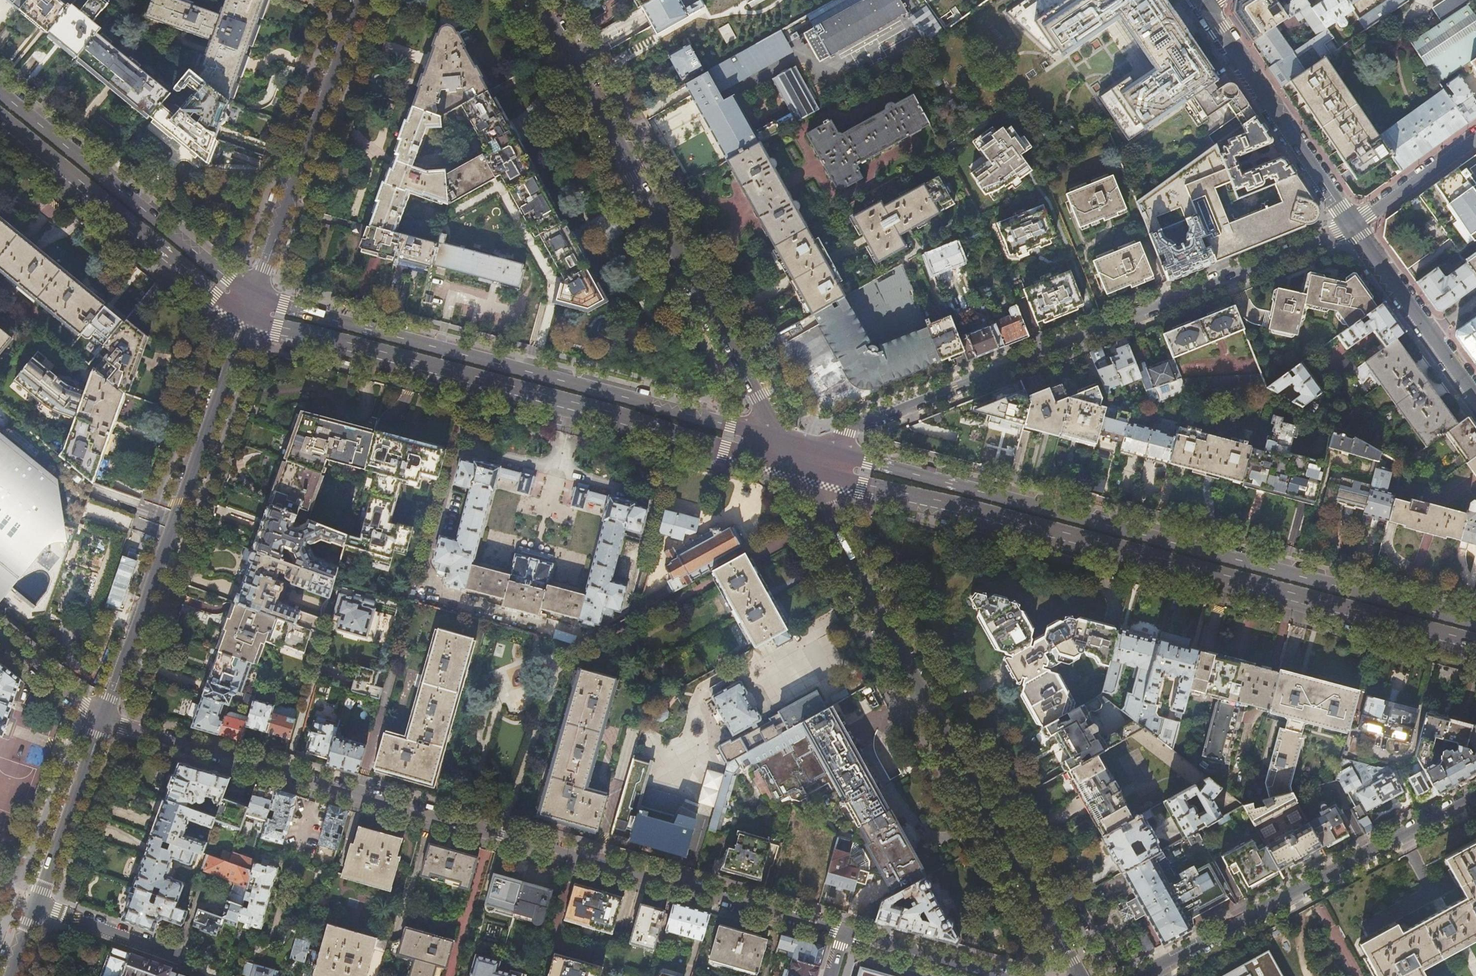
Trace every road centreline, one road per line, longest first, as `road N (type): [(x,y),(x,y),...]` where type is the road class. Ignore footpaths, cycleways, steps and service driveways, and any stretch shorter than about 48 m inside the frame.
road 1 (residential): [(104,716),(845,930)]
road 2 (primary): [(1475,622),(793,447)]
road 3 (primary): [(800,470),(1475,646)]
road 4 (unclassified): [(793,447),(849,436),(1355,222)]
road 5 (tertiary): [(1082,975),(800,470)]
road 6 (primary): [(245,317),(800,470)]
road 7 (primary): [(793,447),(253,294)]
road 8 (tertiary): [(793,447),(536,0)]
road 9 (residential): [(245,317),(104,716)]
road 10 (residential): [(1141,975),(1475,796)]
road 11 (primary): [(253,294),(0,92)]
road 12 (primary): [(0,121),(245,317)]
road 13 (residential): [(359,0),(253,294)]
road 14 (tertiary): [(1202,0),(1355,222)]
road 15 (residential): [(104,716),(35,903)]
road 16 (residential): [(35,903),(193,960)]
road 17 (residential): [(845,930),(1005,975)]
road 18 (residential): [(1355,222),(1475,137)]
road 19 (tertiary): [(1355,222),(1432,333)]
road 20 (residential): [(0,638),(104,716)]

